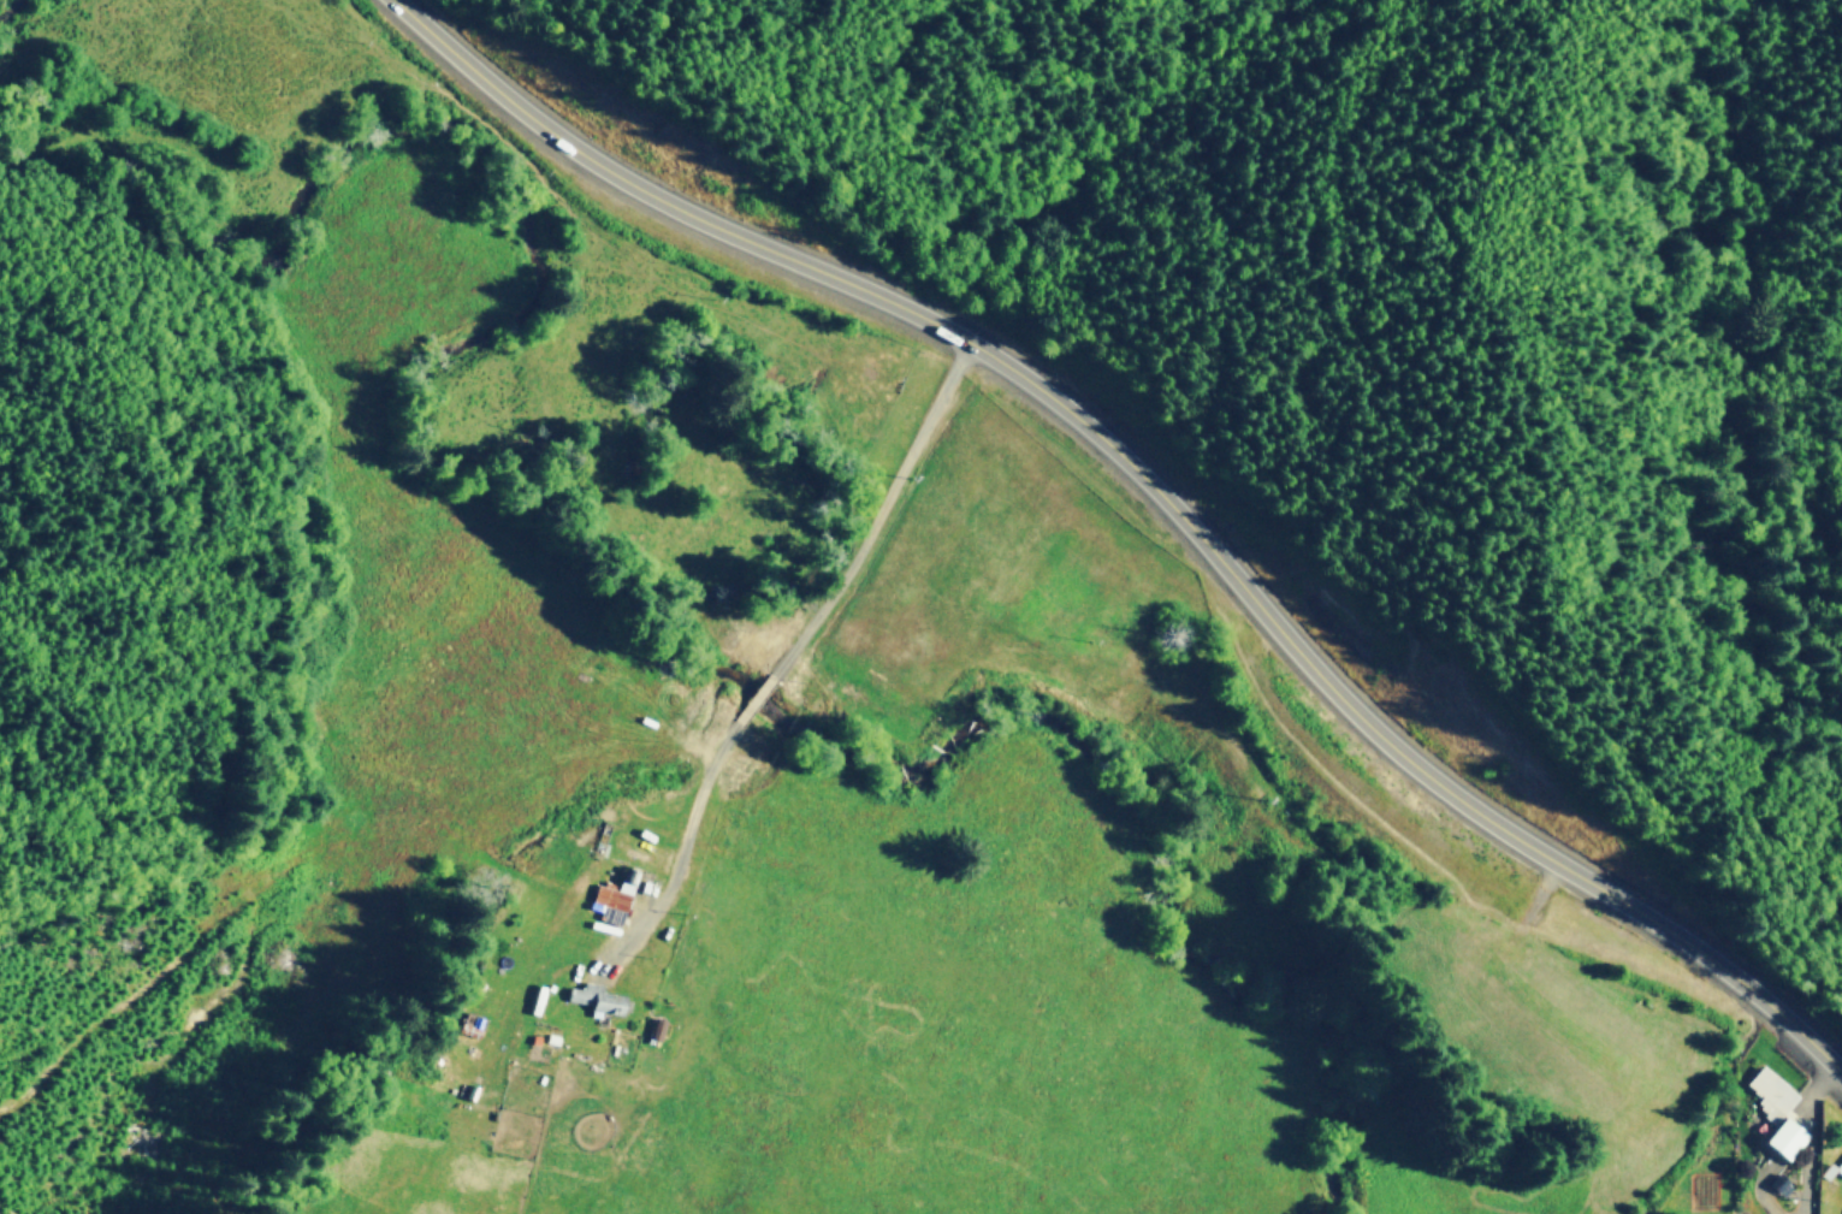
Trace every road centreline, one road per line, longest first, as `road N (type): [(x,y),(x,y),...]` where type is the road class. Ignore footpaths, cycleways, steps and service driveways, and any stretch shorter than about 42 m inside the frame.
road 1 (secondary): [(399,0),(516,102),(633,184),(752,245),(948,319),(1083,410),(1429,781),(1708,963),(1841,1078)]
road 2 (track): [(0,521),(78,534),(245,511),(289,475),(237,177),(274,46),(321,0)]

